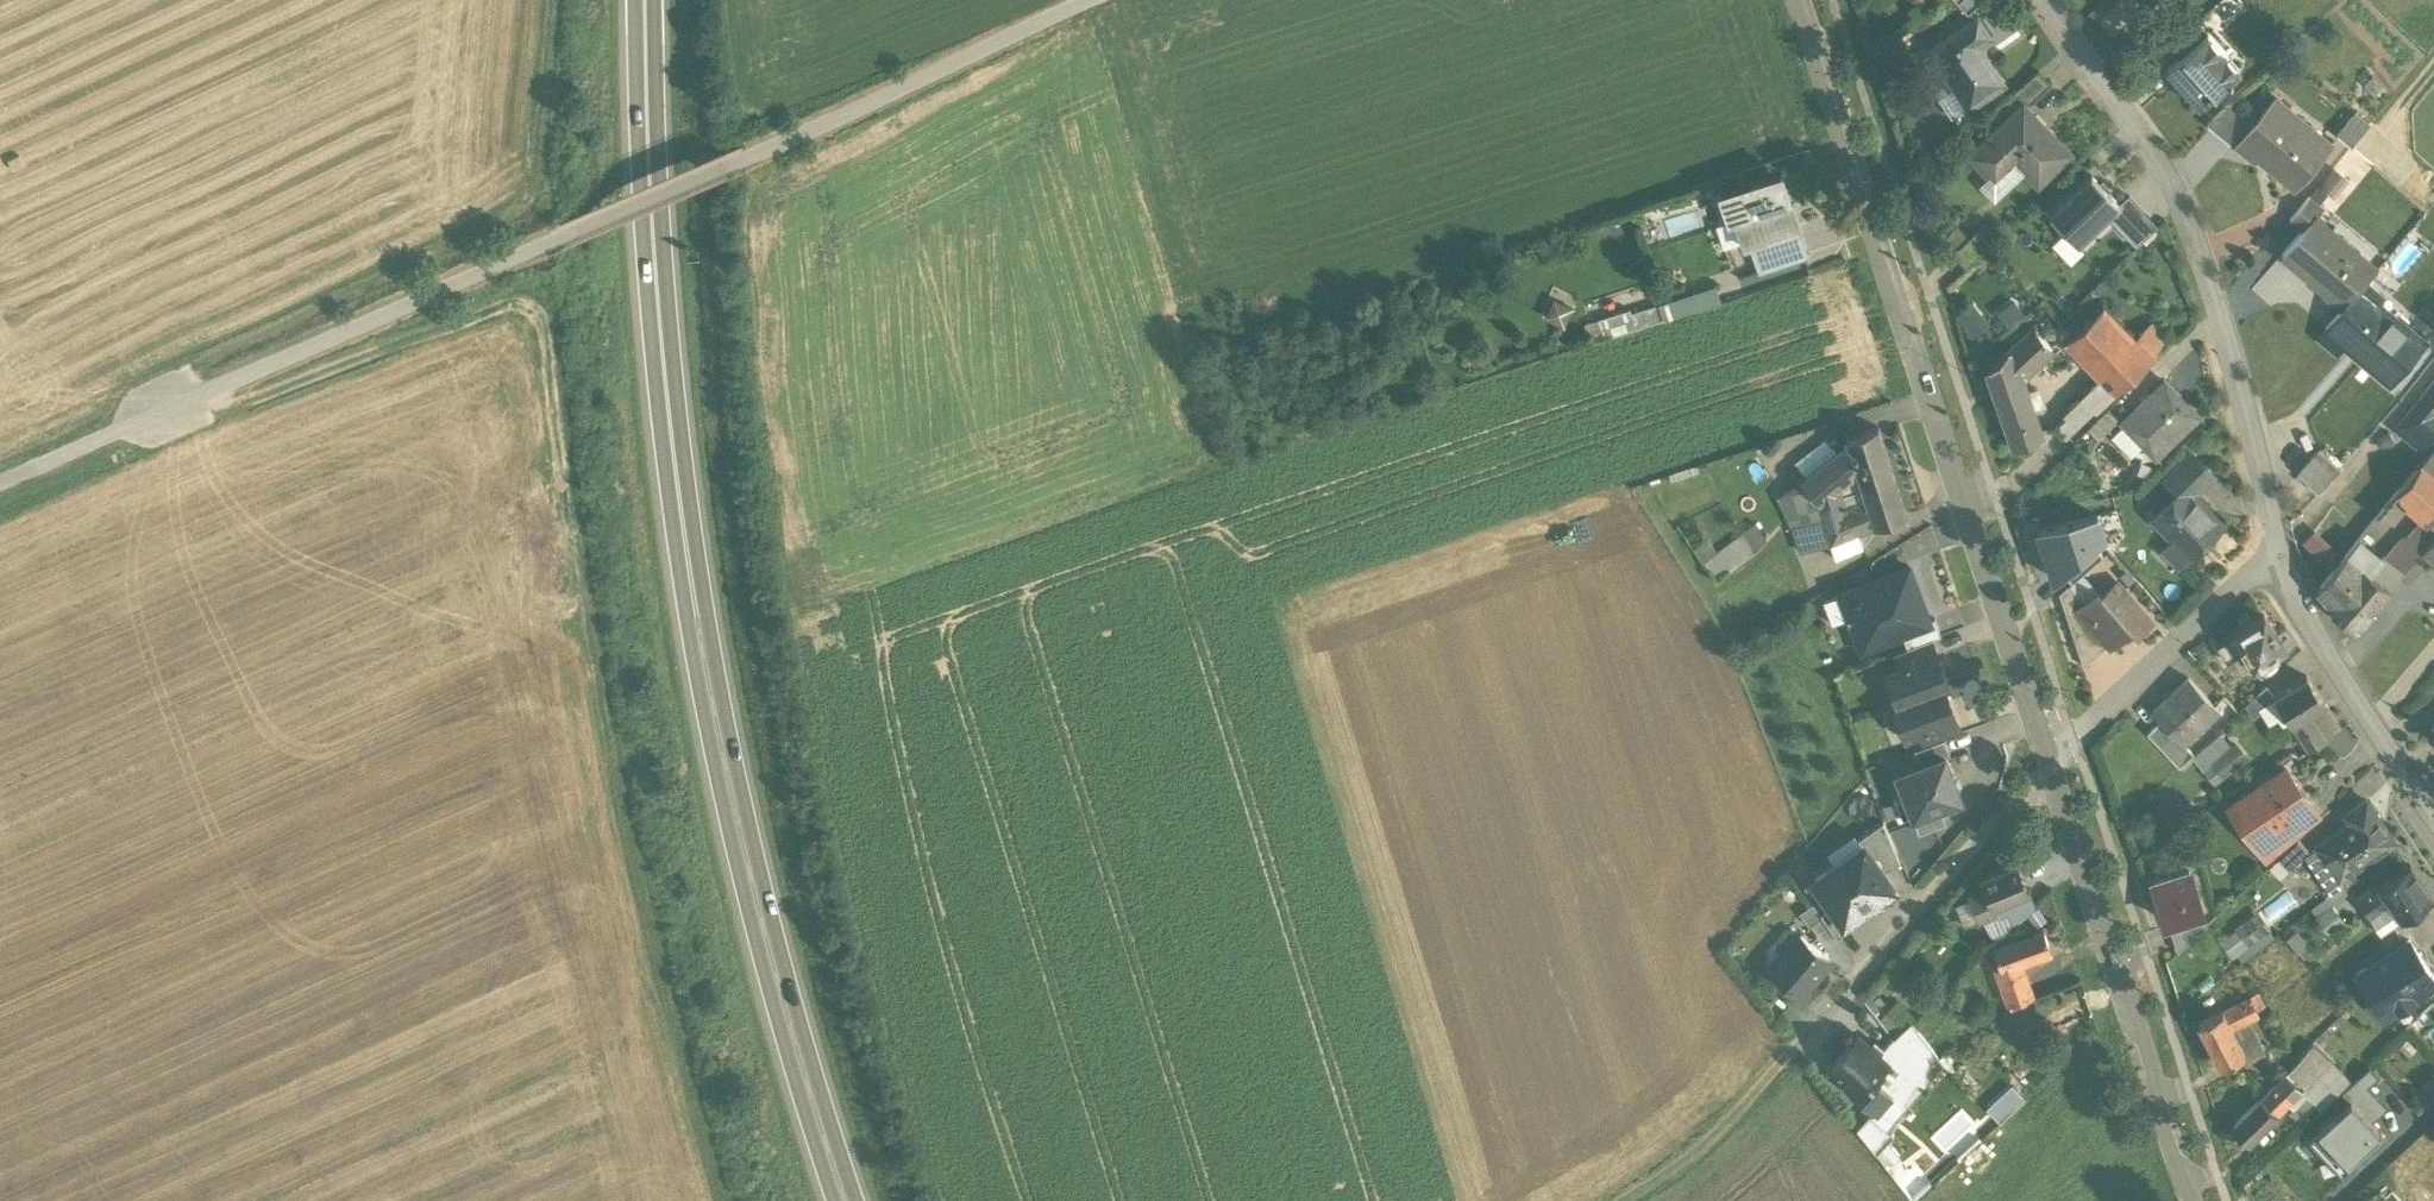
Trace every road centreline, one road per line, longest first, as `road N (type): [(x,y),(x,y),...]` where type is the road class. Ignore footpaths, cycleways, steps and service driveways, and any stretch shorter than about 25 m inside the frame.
road 1 (track): [(736,1200),(630,804),(593,612),(569,383),(549,288),(221,410),(210,413),(196,399),(213,381),(536,232),(558,212),(572,148),(579,0)]
road 2 (primary): [(853,1200),(759,919),(680,518),(647,141),(647,0)]
road 3 (track): [(0,483),(1090,0)]
road 4 (unclassified): [(2047,757),(1806,0)]
road 5 (residential): [(2044,0),(2163,176),(2231,349),(2277,559)]
road 6 (unclassified): [(2188,1200),(2047,757)]
road 7 (residential): [(1789,1056),(2047,757)]
road 8 (residential): [(2047,757),(2277,559)]
road 9 (residential): [(2277,559),(2433,804)]
road 10 (track): [(1666,1200),(1737,1148),(1789,1056)]

